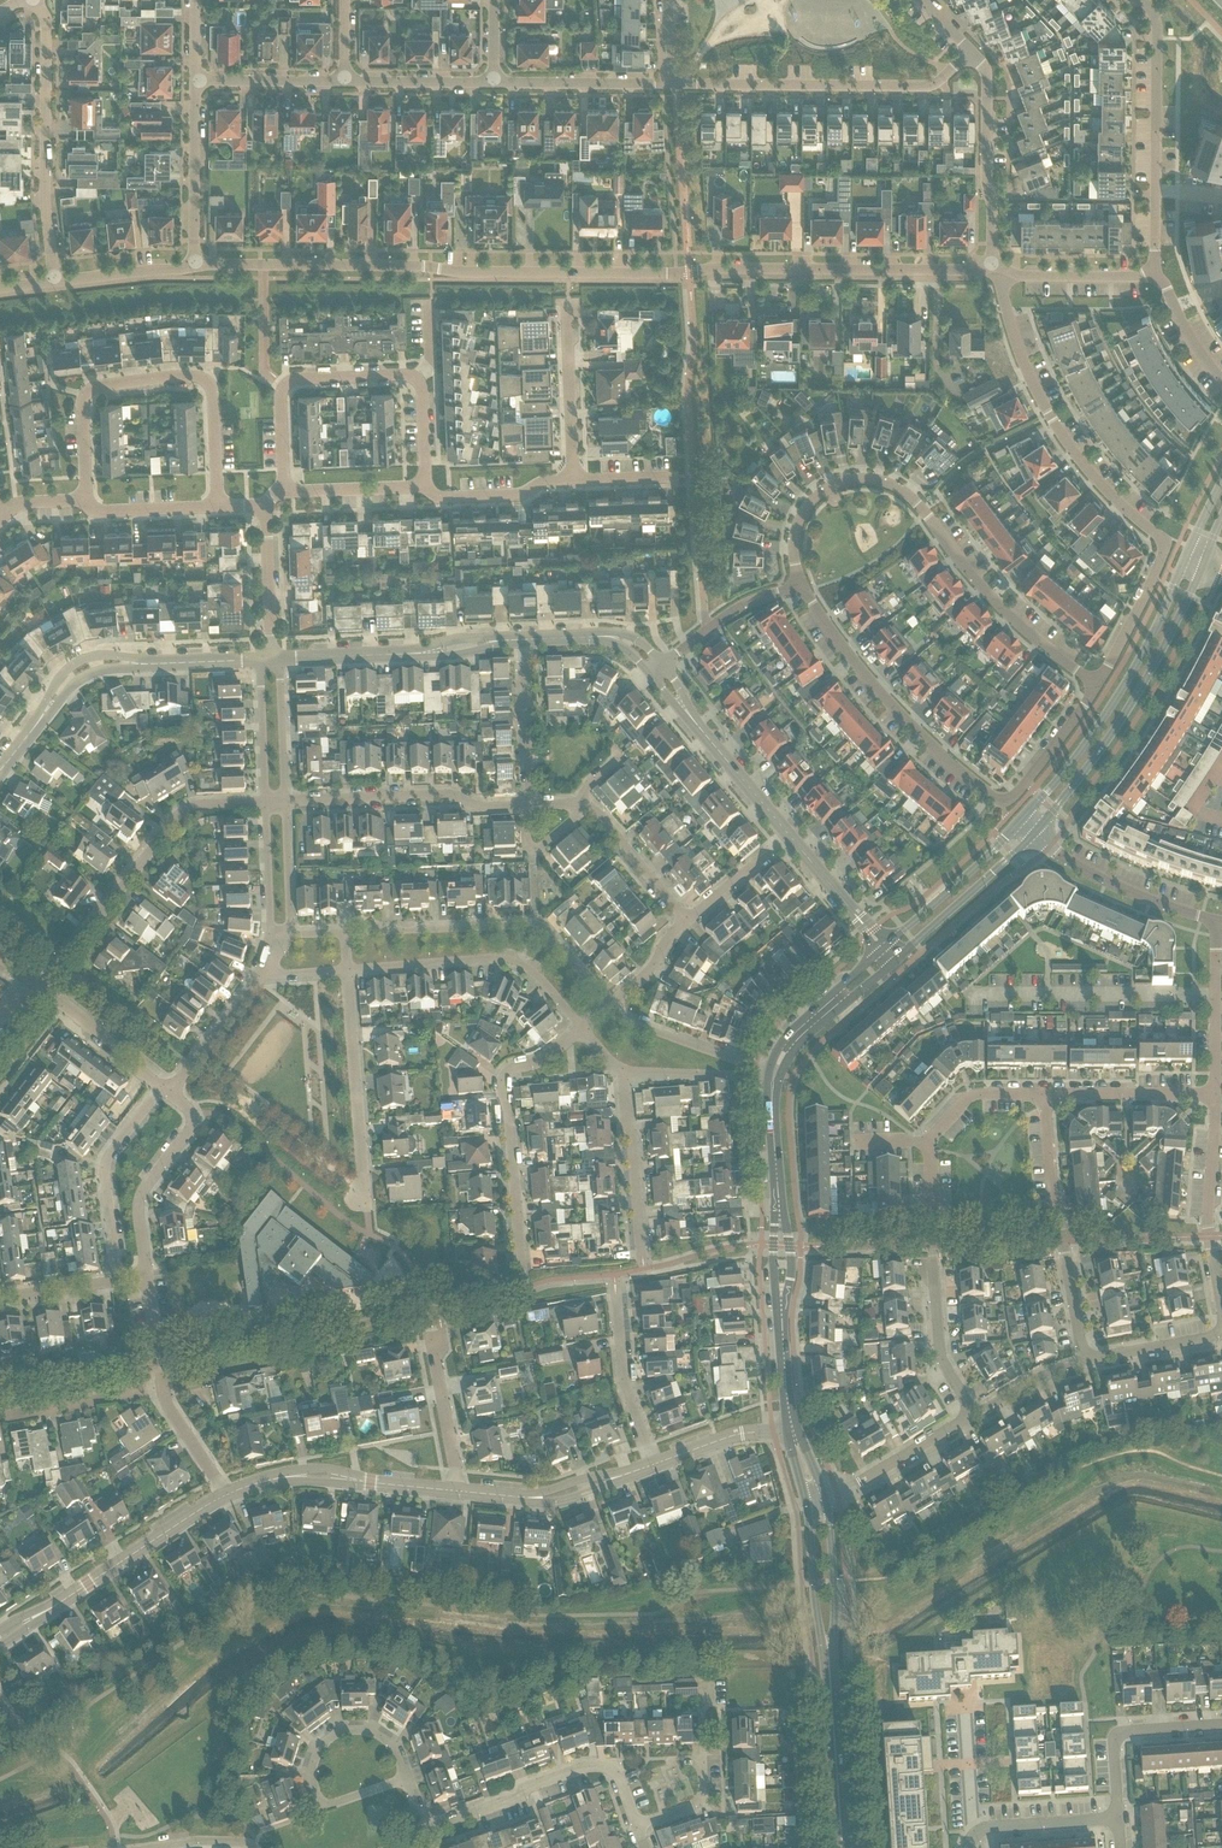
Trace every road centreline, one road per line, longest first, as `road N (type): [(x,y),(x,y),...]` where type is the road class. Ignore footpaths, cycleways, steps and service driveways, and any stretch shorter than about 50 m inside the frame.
road 1 (residential): [(689,272),(195,263)]
road 2 (residential): [(1097,687),(1022,630),(911,499),(878,481),(846,481),(812,503),(793,554),(800,586)]
road 3 (residential): [(800,586),(898,716),(998,803),(1026,787),(1097,687)]
road 4 (residential): [(217,508),(212,392),(198,379),(99,387),(86,396),(83,499)]
road 5 (residential): [(992,264),(1049,416),(1086,470),(1164,544)]
road 6 (tertiary): [(1034,833),(1148,676),(1202,568)]
road 7 (tertiary): [(1184,560),(1113,700),(1020,822)]
road 8 (residential): [(969,54),(930,87),(673,85)]
road 9 (residential): [(38,983),(177,813),(194,804),(262,801)]
road 10 (residential): [(689,272),(992,264)]
road 11 (residential): [(521,1268),(503,1077),(582,1027)]
road 12 (residential): [(32,0),(45,21),(45,187),(54,279)]
road 13 (residential): [(1136,0),(1150,10),(1157,31),(1154,272)]
road 14 (residential): [(967,1412),(941,1357),(929,1143)]
road 15 (residential): [(1045,1093),(1061,1241),(1086,1355)]
road 16 (residential): [(423,1830),(584,1766),(618,1774),(637,1826)]
road 17 (residential): [(348,970),(513,960),(539,976),(582,1027)]
road 18 (residential): [(525,804),(480,805),(451,793),(286,800)]
road 19 (residential): [(419,380),(288,384),(281,399),(283,489)]
road 20 (residential): [(366,1202),(348,970)]
road 21 (residential): [(1221,1307),(1207,1237),(1218,1092)]
road 22 (residential): [(147,1278),(141,1194),(190,1133),(193,1117),(167,1090)]
road 23 (residential): [(969,54),(985,73),(992,264)]
road 24 (residential): [(121,1282),(105,1168),(122,1136),(167,1090)]
road 25 (unclassified): [(1216,922),(1120,890),(1034,833)]
road 26 (residential): [(56,1604),(228,1494)]
road 27 (residential): [(643,1269),(625,1069)]
road 28 (residential): [(536,931),(346,933)]
road 29 (tertiary): [(894,961),(1034,833)]
road 30 (residential): [(655,1464),(623,1376),(615,1282)]
road 31 (tertiary): [(1020,822),(881,947)]
road 32 (tertiary): [(827,1649),(841,1834)]
road 33 (unclassified): [(578,484),(569,299)]
road 34 (residential): [(1117,1818),(1118,1737),(1221,1725)]
road 35 (residential): [(195,263),(194,82)]
road 36 (residential): [(404,1778),(393,1745),(368,1730),(340,1731),(318,1747),(311,1772),(323,1805)]
road 37 (residential): [(673,85),(493,84)]
road 38 (residential): [(1045,1093),(1218,1092)]
road 39 (residential): [(156,664),(82,659),(60,677),(27,738)]
road 40 (tertiary): [(881,947),(782,1040),(773,1074)]
road 41 (residential): [(1218,1092),(1216,922)]
road 42 (residential): [(167,1090),(38,983)]
road 43 (tertiary): [(773,1074),(894,961)]
road 44 (residential): [(0,1416),(162,1387)]
road 45 (residential): [(992,264),(1021,276),(1154,272)]
road 46 (residential): [(525,804),(518,640)]
road 47 (residential): [(423,489),(446,502),(523,499),(578,484)]
road 48 (residential): [(663,664),(740,607),(800,586)]
road 49 (residential): [(967,1847),(983,1828),(1117,1818)]
road 50 (residential): [(753,1070),(633,1023),(610,1004)]
road 51 (residential): [(1097,687),(1164,544)]
road 52 (residential): [(27,738),(91,673),(156,664)]
road 53 (residential): [(460,1491),(435,1364),(442,1339)]
road 54 (residential): [(686,916),(581,803)]
road 55 (residential): [(266,505),(271,658)]
road 56 (tertiary): [(827,1649),(834,1583),(824,1498)]
road 57 (residential): [(788,834),(692,718)]
road 58 (residential): [(493,84),(343,83)]
road 59 (residential): [(343,83),(194,82)]
road 60 (residential): [(167,1090),(259,976)]
road 61 (tertiary): [(807,1504),(827,1649)]
road 62 (residential): [(881,947),(788,834)]
road 63 (residential): [(255,658),(262,801)]
road 64 (residential): [(286,800),(281,657)]
road 65 (residential): [(655,1464),(733,1435),(792,1426)]
road 66 (residential): [(195,263),(54,279)]
road 67 (residential): [(283,489),(423,489)]
road 68 (residential): [(83,499),(97,512),(217,508)]
road 69 (residential): [(506,1495),(561,1501),(638,1469)]
road 70 (residential): [(1086,1355),(1221,1331)]
road 71 (residential): [(929,1143),(973,1096),(1045,1093)]
road 72 (residential): [(291,936),(286,800)]
road 73 (residential): [(262,801),(269,936)]
road 74 (residential): [(638,1469),(506,1495)]
road 75 (residential): [(1086,1355),(967,1412)]
road 76 (residential): [(686,916),(788,834)]
road 77 (residential): [(859,1484),(967,1412)]
road 78 (residential): [(409,654),(281,657)]
road 79 (residential): [(625,1069),(753,1070)]
road 80 (residential): [(1154,272),(1221,381)]
road 81 (residential): [(228,1494),(162,1387)]
road 82 (residential): [(133,1847),(196,1840),(256,1847)]
road 83 (residential): [(0,1300),(121,1282)]
road 84 (tertiary): [(781,1305),(792,1426)]

